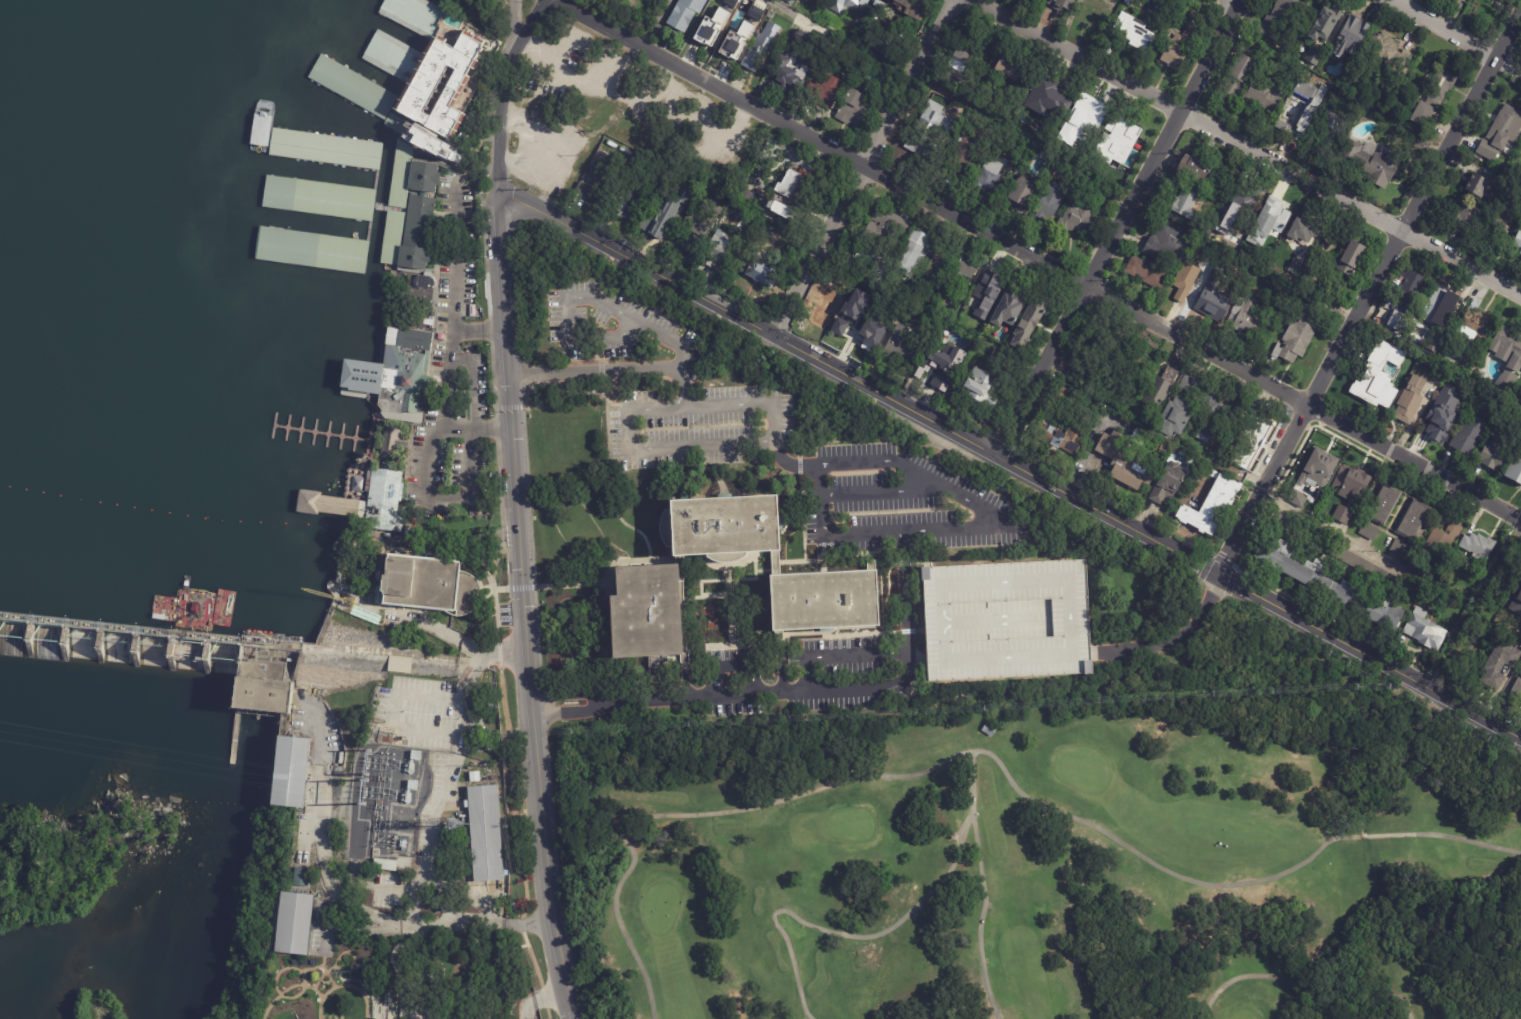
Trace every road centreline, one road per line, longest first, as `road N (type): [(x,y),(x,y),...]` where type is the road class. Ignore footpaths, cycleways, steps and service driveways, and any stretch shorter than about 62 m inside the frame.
road 1 (tertiary): [(1520,739),(774,333),(519,198),(498,195)]
road 2 (residential): [(1520,522),(557,0)]
road 3 (tertiary): [(498,195),(532,715),(559,953),(574,1018)]
road 4 (residential): [(1215,574),(1520,10)]
road 5 (residential): [(1520,297),(985,0)]
road 6 (residential): [(992,453),(1240,0)]
road 7 (residential): [(774,333),(957,0)]
road 8 (residential): [(498,195),(505,74),(543,0)]
road 9 (residential): [(1520,71),(1392,0)]

